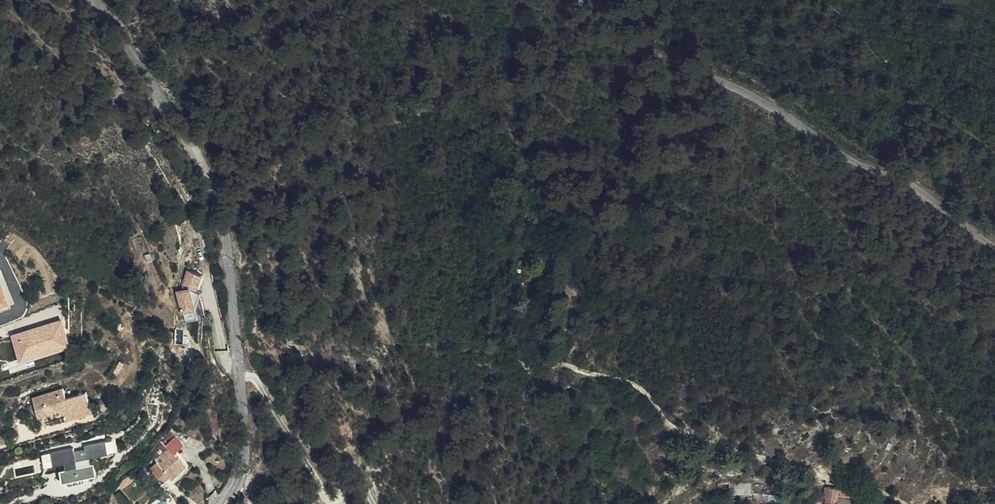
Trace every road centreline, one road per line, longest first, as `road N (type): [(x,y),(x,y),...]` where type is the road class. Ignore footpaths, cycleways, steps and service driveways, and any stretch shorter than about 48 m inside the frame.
road 1 (unclassified): [(88,0),(154,77),(215,202),(244,407),(238,480),(224,503)]
road 2 (unclassified): [(994,251),(786,117),(621,40),(584,0)]

